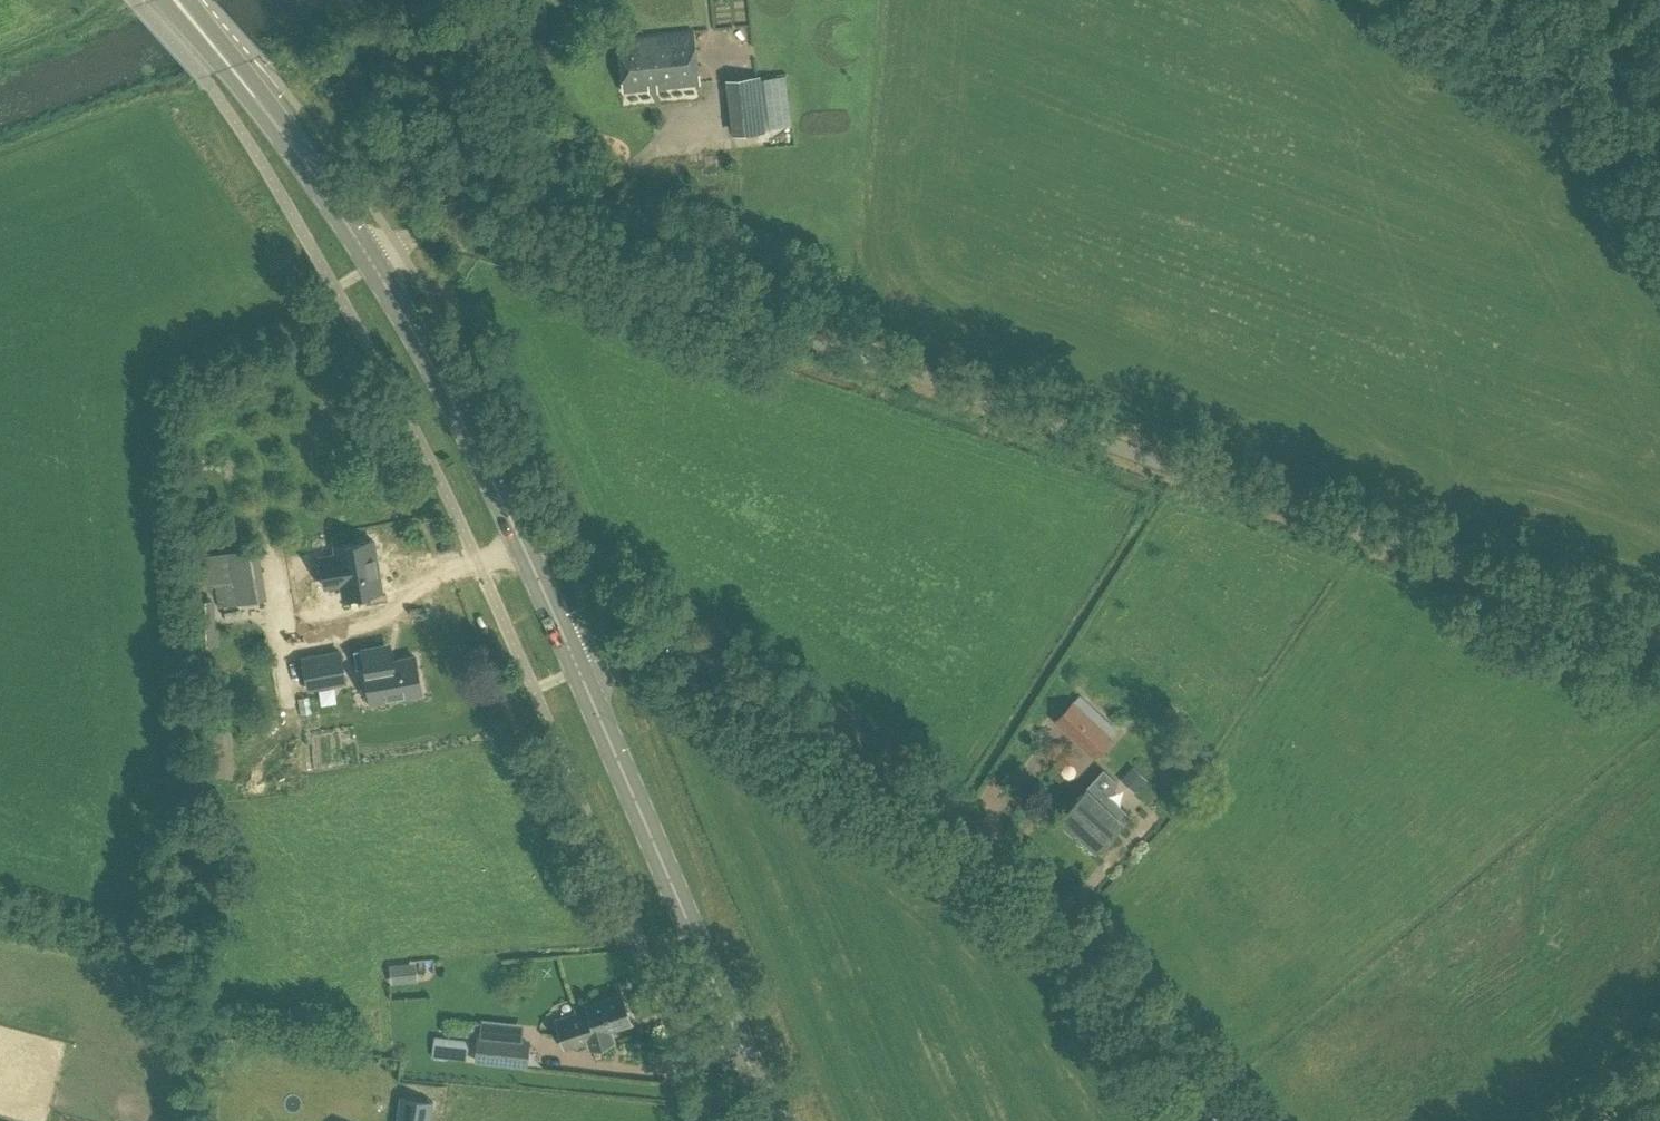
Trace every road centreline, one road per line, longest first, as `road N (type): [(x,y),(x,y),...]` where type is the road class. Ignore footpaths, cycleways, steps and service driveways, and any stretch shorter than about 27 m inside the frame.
road 1 (unclassified): [(1659,646),(650,281),(474,228),(430,234),(376,261)]
road 2 (unclassified): [(1228,1120),(991,844),(682,652),(635,649),(576,670)]
road 3 (primary): [(771,1120),(576,670)]
road 4 (primary): [(576,670),(376,261)]
road 5 (primary): [(376,261),(177,0)]

